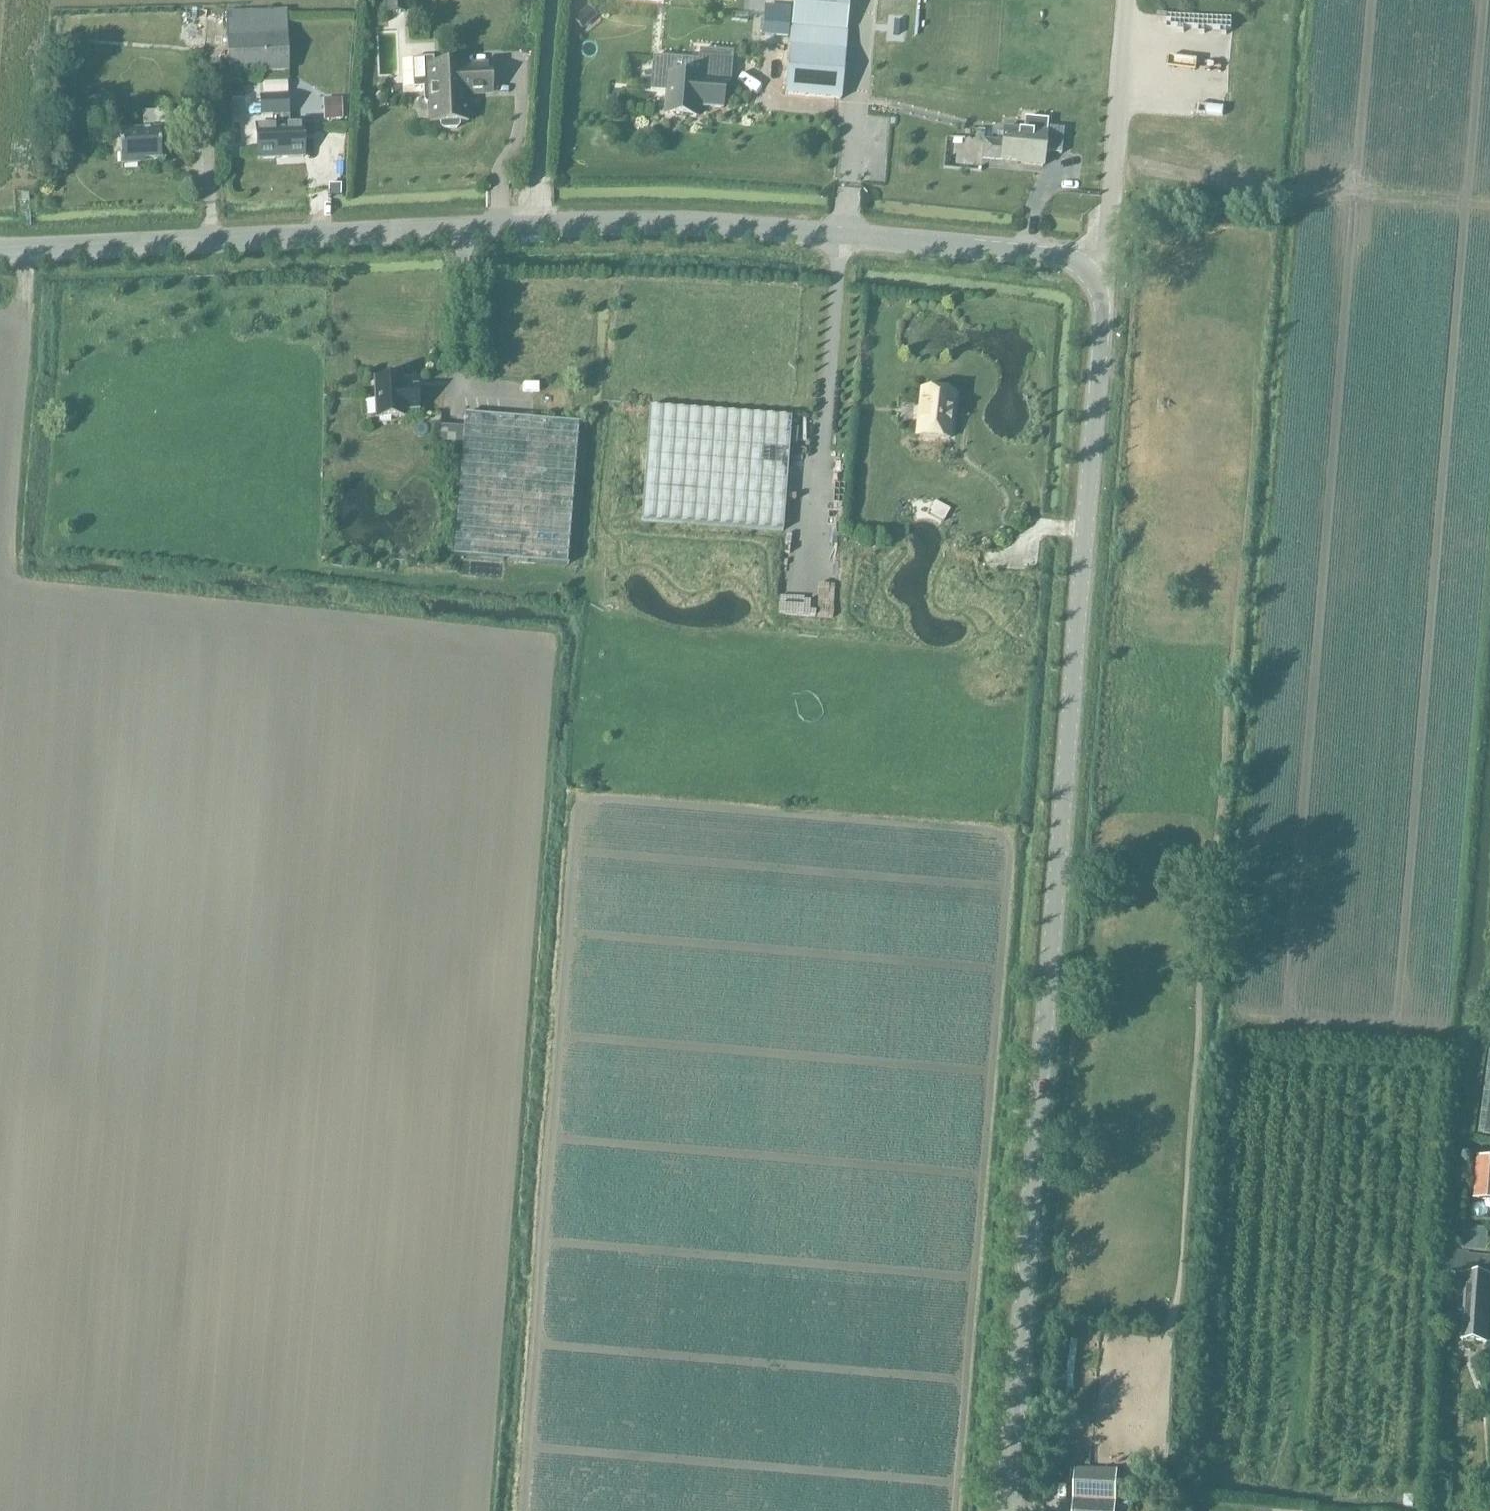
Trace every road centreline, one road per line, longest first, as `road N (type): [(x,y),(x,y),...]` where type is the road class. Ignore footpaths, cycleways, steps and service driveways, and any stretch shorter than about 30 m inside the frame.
road 1 (tertiary): [(1006,1510),(1102,318),(1088,275),(1044,256),(659,225),(0,253)]

